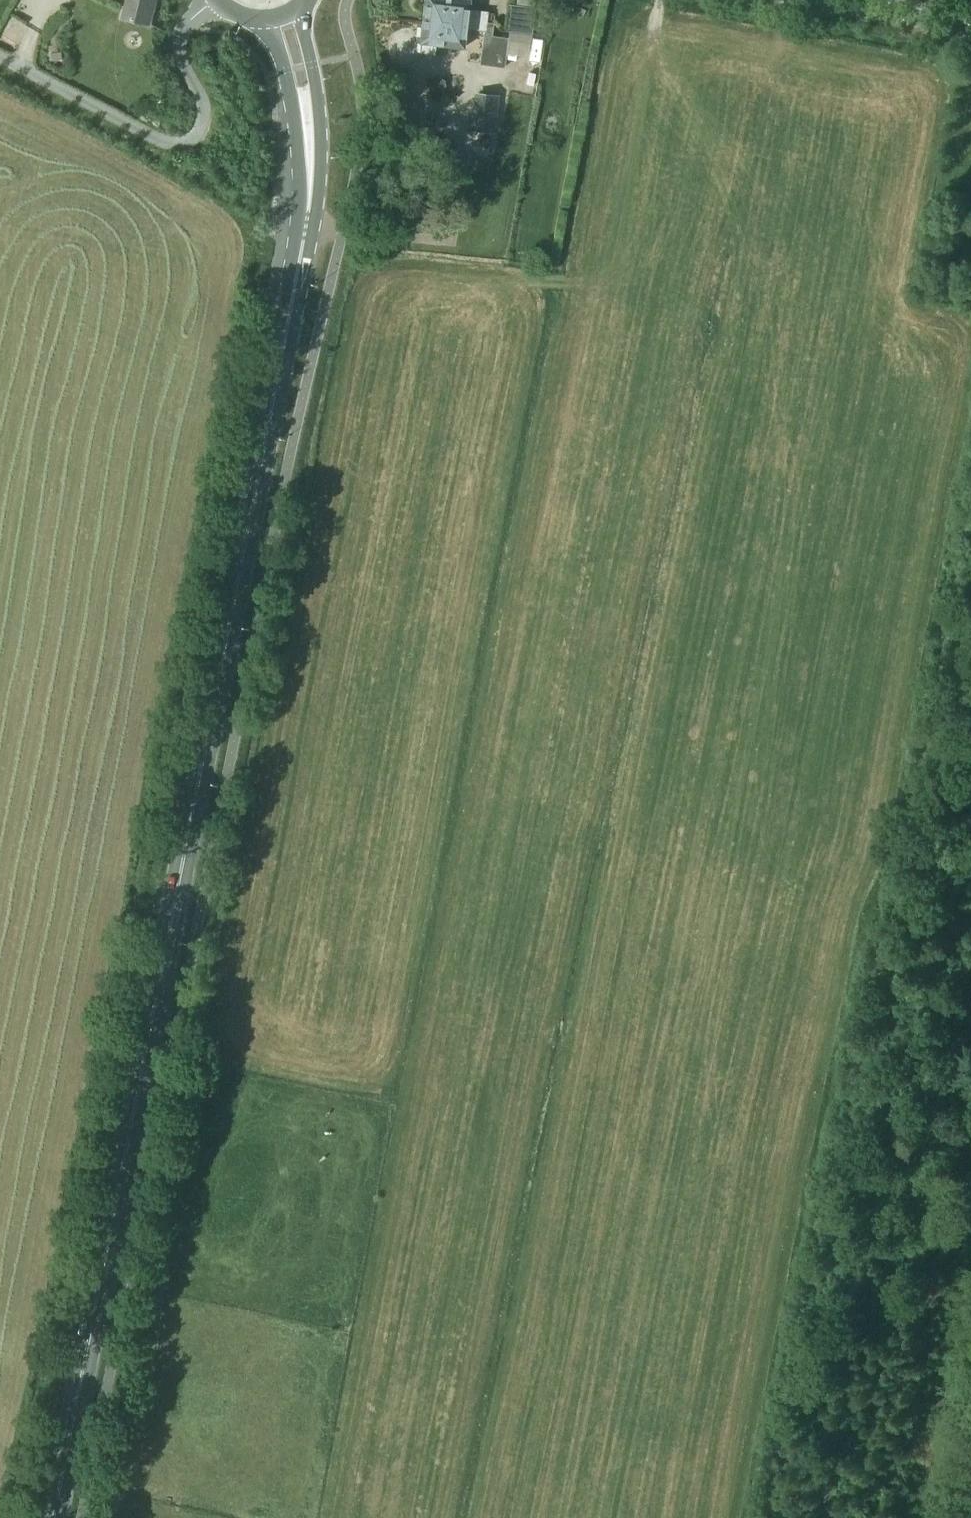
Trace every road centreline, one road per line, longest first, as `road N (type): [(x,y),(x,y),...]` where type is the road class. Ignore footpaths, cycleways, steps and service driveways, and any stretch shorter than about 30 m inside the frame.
road 1 (primary): [(59,1517),(303,239),(307,115),(285,16)]
road 2 (tertiary): [(970,25),(838,0)]

